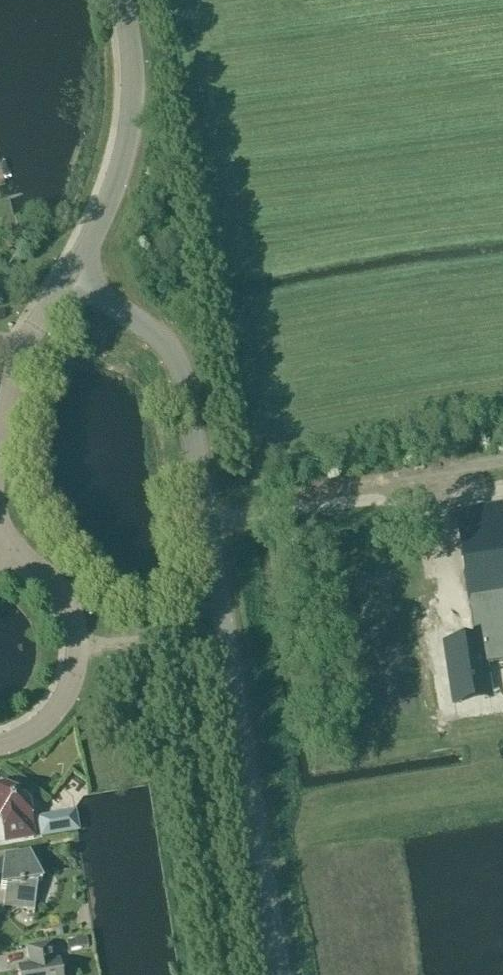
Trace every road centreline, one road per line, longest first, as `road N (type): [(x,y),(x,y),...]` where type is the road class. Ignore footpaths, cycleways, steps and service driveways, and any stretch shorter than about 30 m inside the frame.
road 1 (unclassified): [(284,974),(182,375),(168,345),(70,274)]
road 2 (unclassified): [(70,274),(99,223),(126,142),(124,0)]
road 3 (residential): [(13,552),(56,585),(71,612),(76,648),(67,689),(47,722),(0,745)]

